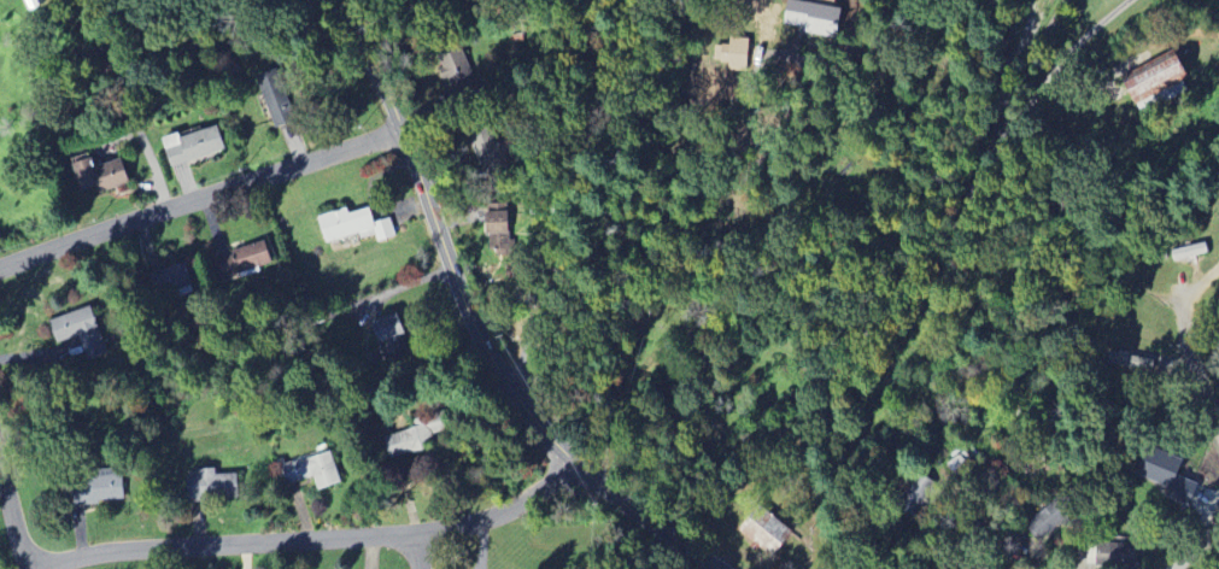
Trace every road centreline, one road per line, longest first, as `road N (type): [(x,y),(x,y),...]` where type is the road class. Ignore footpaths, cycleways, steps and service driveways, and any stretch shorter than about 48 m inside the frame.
road 1 (tertiary): [(336,0),(404,133),(480,338),(516,397),(579,465),(722,568)]
road 2 (residential): [(579,465),(479,523),(125,552),(31,568)]
road 3 (residential): [(404,133),(0,268)]
road 4 (residential): [(516,397),(539,265),(602,95),(584,0)]
road 5 (residential): [(1218,265),(1183,309),(1189,359),(1218,430)]

